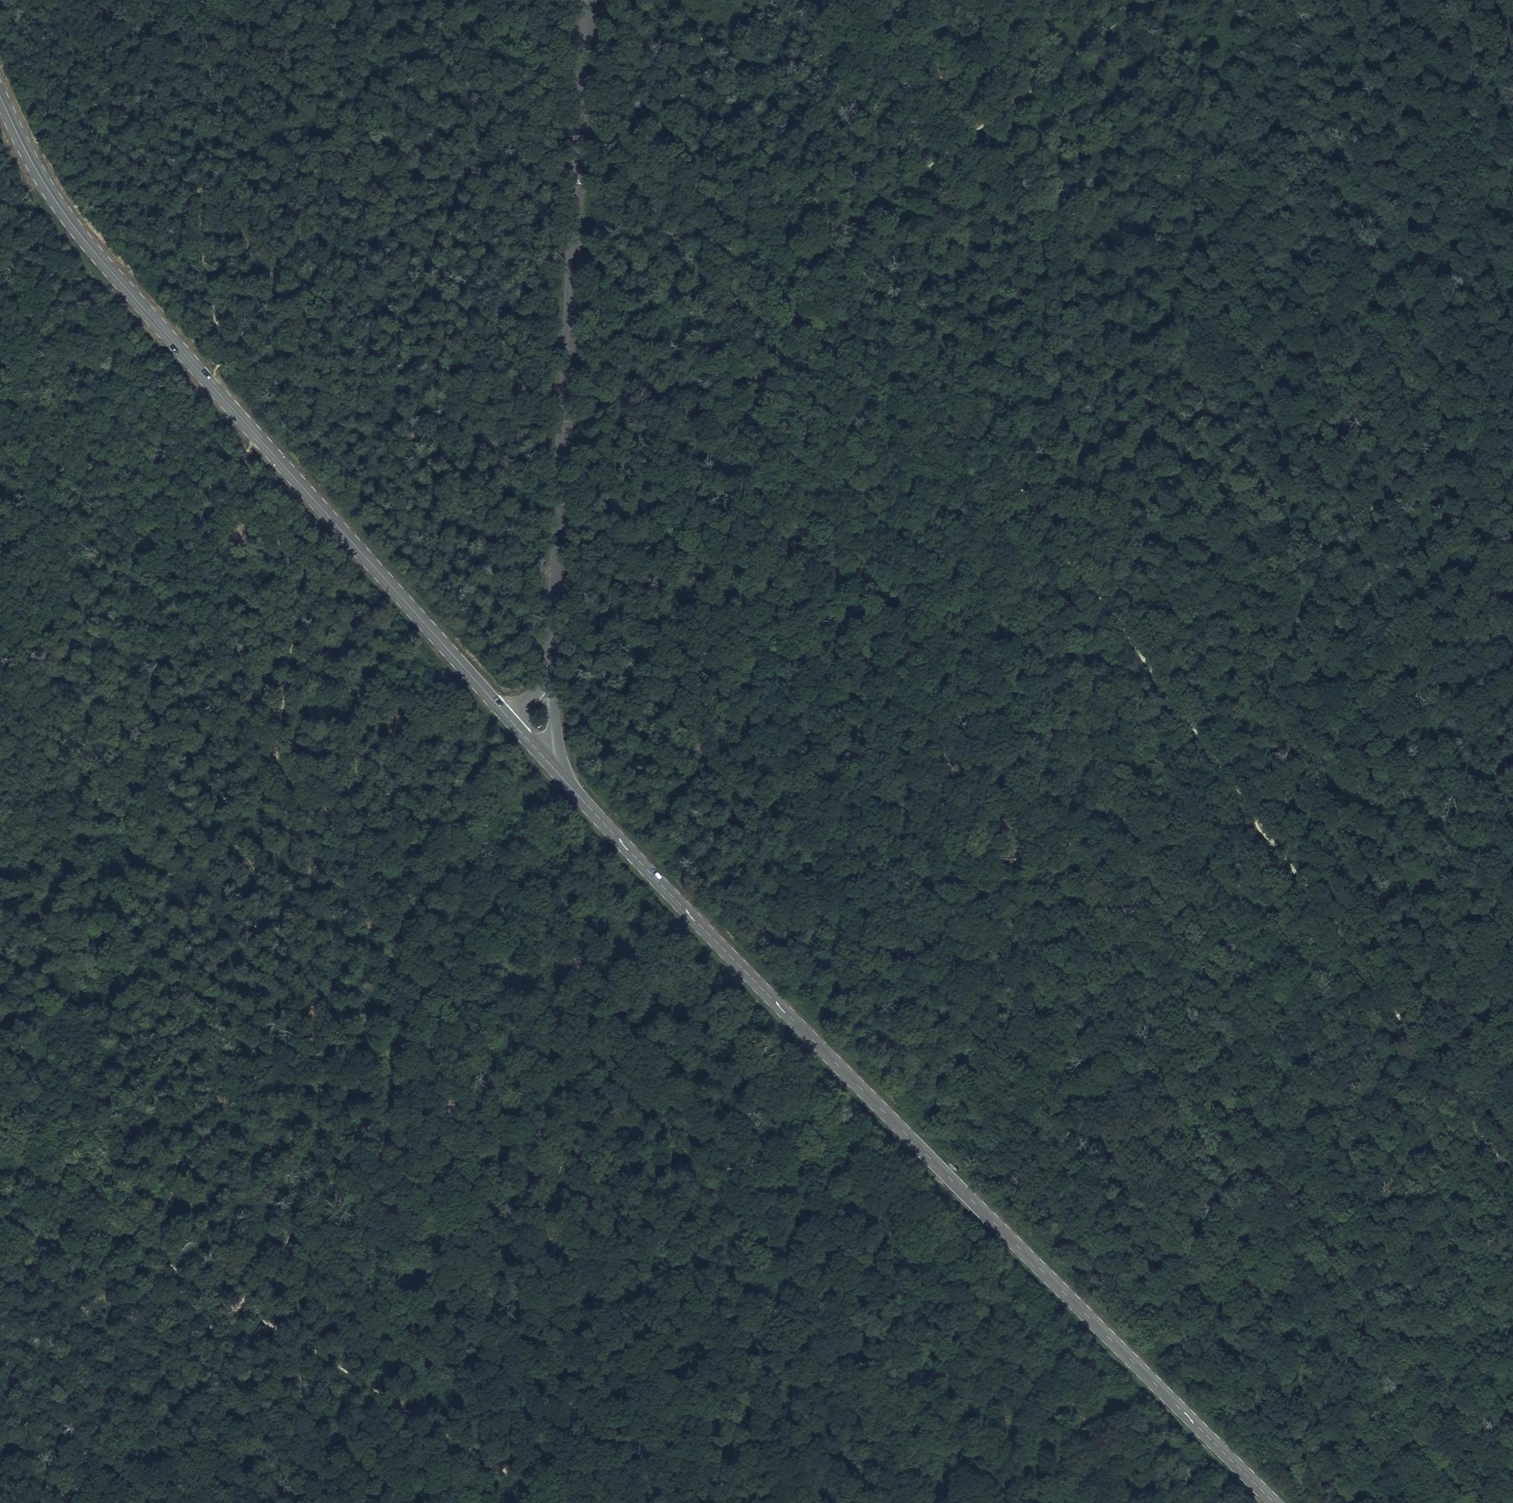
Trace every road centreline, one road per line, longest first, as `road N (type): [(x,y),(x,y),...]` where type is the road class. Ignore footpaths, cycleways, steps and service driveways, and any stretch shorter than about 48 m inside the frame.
road 1 (secondary): [(542,757),(1272,1502)]
road 2 (secondary): [(0,96),(83,239),(507,716)]
road 3 (unclassified): [(586,0),(552,671)]

